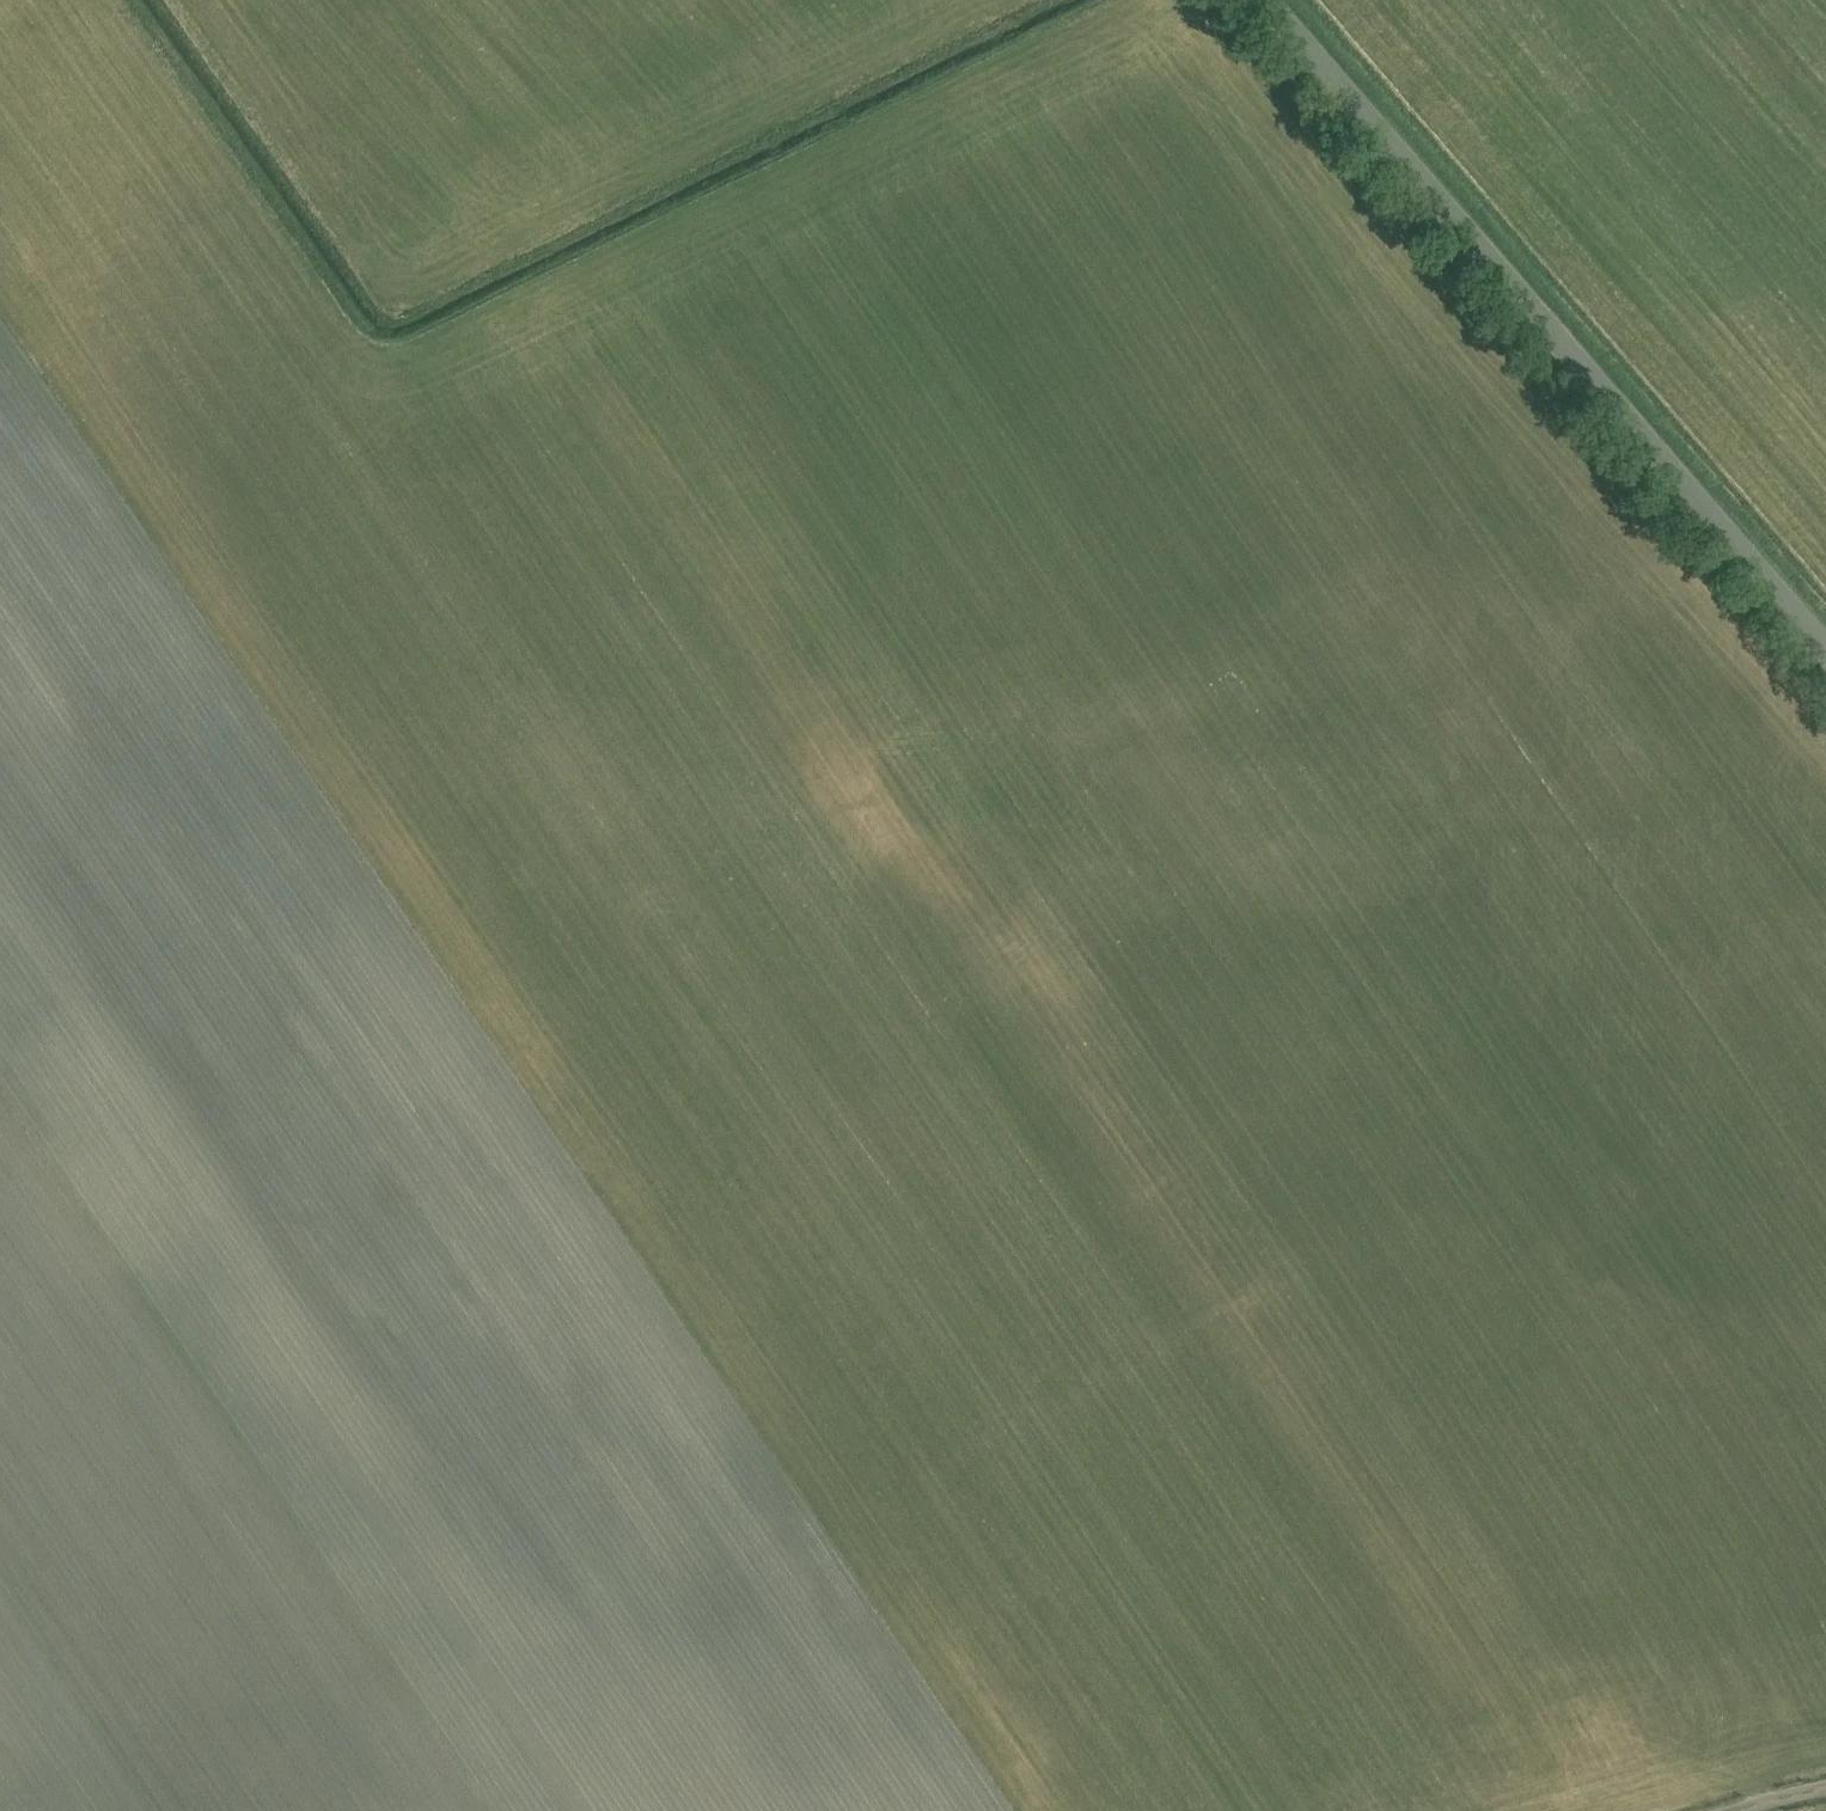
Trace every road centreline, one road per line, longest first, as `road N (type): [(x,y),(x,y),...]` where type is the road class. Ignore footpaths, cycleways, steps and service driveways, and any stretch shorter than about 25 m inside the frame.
road 1 (unclassified): [(1825,661),(1247,0)]

